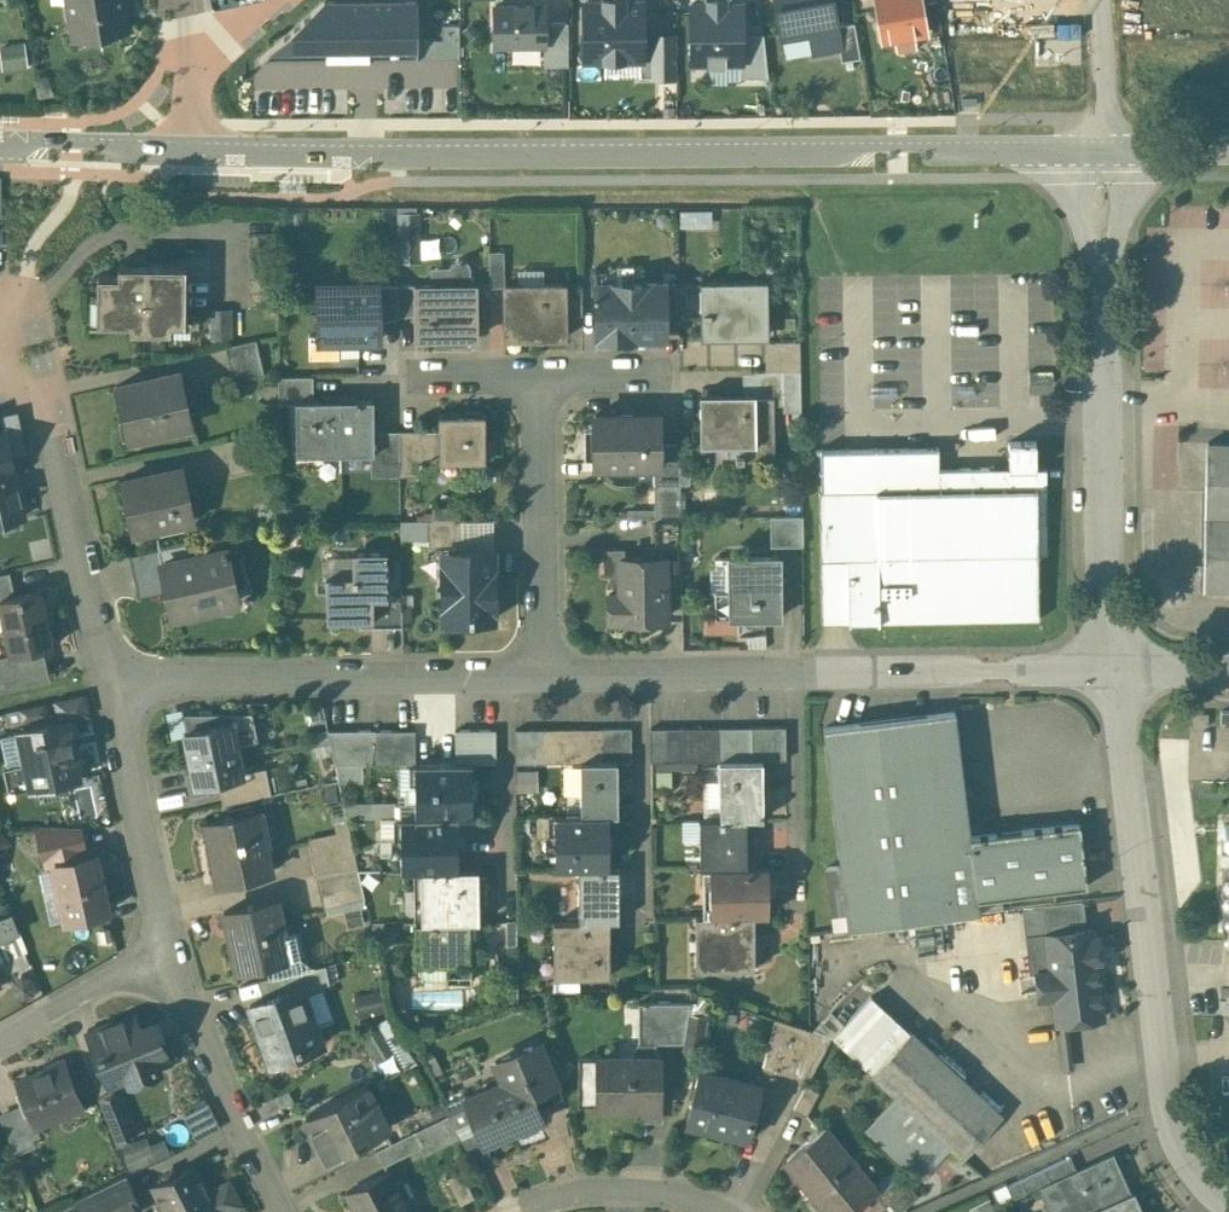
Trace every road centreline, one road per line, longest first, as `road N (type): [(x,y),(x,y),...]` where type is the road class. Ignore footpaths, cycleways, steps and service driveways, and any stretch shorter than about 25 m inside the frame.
road 1 (tertiary): [(194,151),(1105,151)]
road 2 (residential): [(552,678),(1117,669)]
road 3 (residential): [(1117,669),(1176,1130),(1189,1164),(1228,1201)]
road 4 (residential): [(1105,151),(1102,403),(1117,669)]
road 5 (residential): [(107,686),(552,678)]
road 6 (residential): [(552,678),(540,376)]
road 7 (residential): [(288,1211),(166,953)]
road 8 (residential): [(166,953),(107,686)]
road 9 (residential): [(107,686),(41,437)]
road 10 (residential): [(514,1211),(606,1189),(657,1192),(722,1211)]
road 11 (tertiary): [(0,143),(194,151)]
road 12 (residential): [(166,953),(0,1040)]
road 13 (residential): [(1105,151),(1096,0)]
road 14 (residential): [(540,376),(677,374)]
road 15 (residential): [(540,376),(405,377)]
road 16 (tertiary): [(1105,151),(1228,148)]
road 17 (residential): [(193,82),(284,0)]

